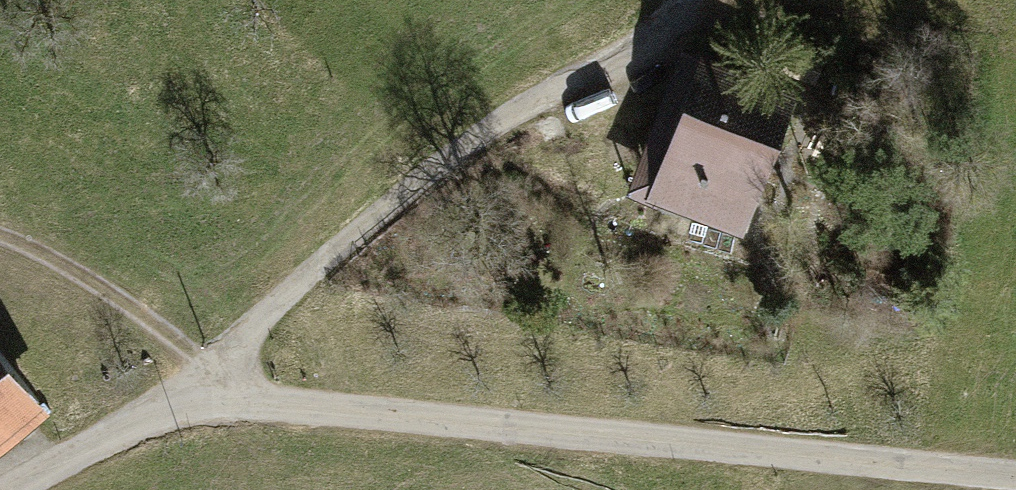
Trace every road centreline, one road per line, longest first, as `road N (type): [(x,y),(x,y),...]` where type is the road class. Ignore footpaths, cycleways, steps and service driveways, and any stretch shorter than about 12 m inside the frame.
road 1 (unclassified): [(1015,485),(202,401)]
road 2 (unclassified): [(202,401),(498,113),(670,19)]
road 3 (track): [(0,227),(228,376)]
road 4 (unclassified): [(202,401),(12,489)]

